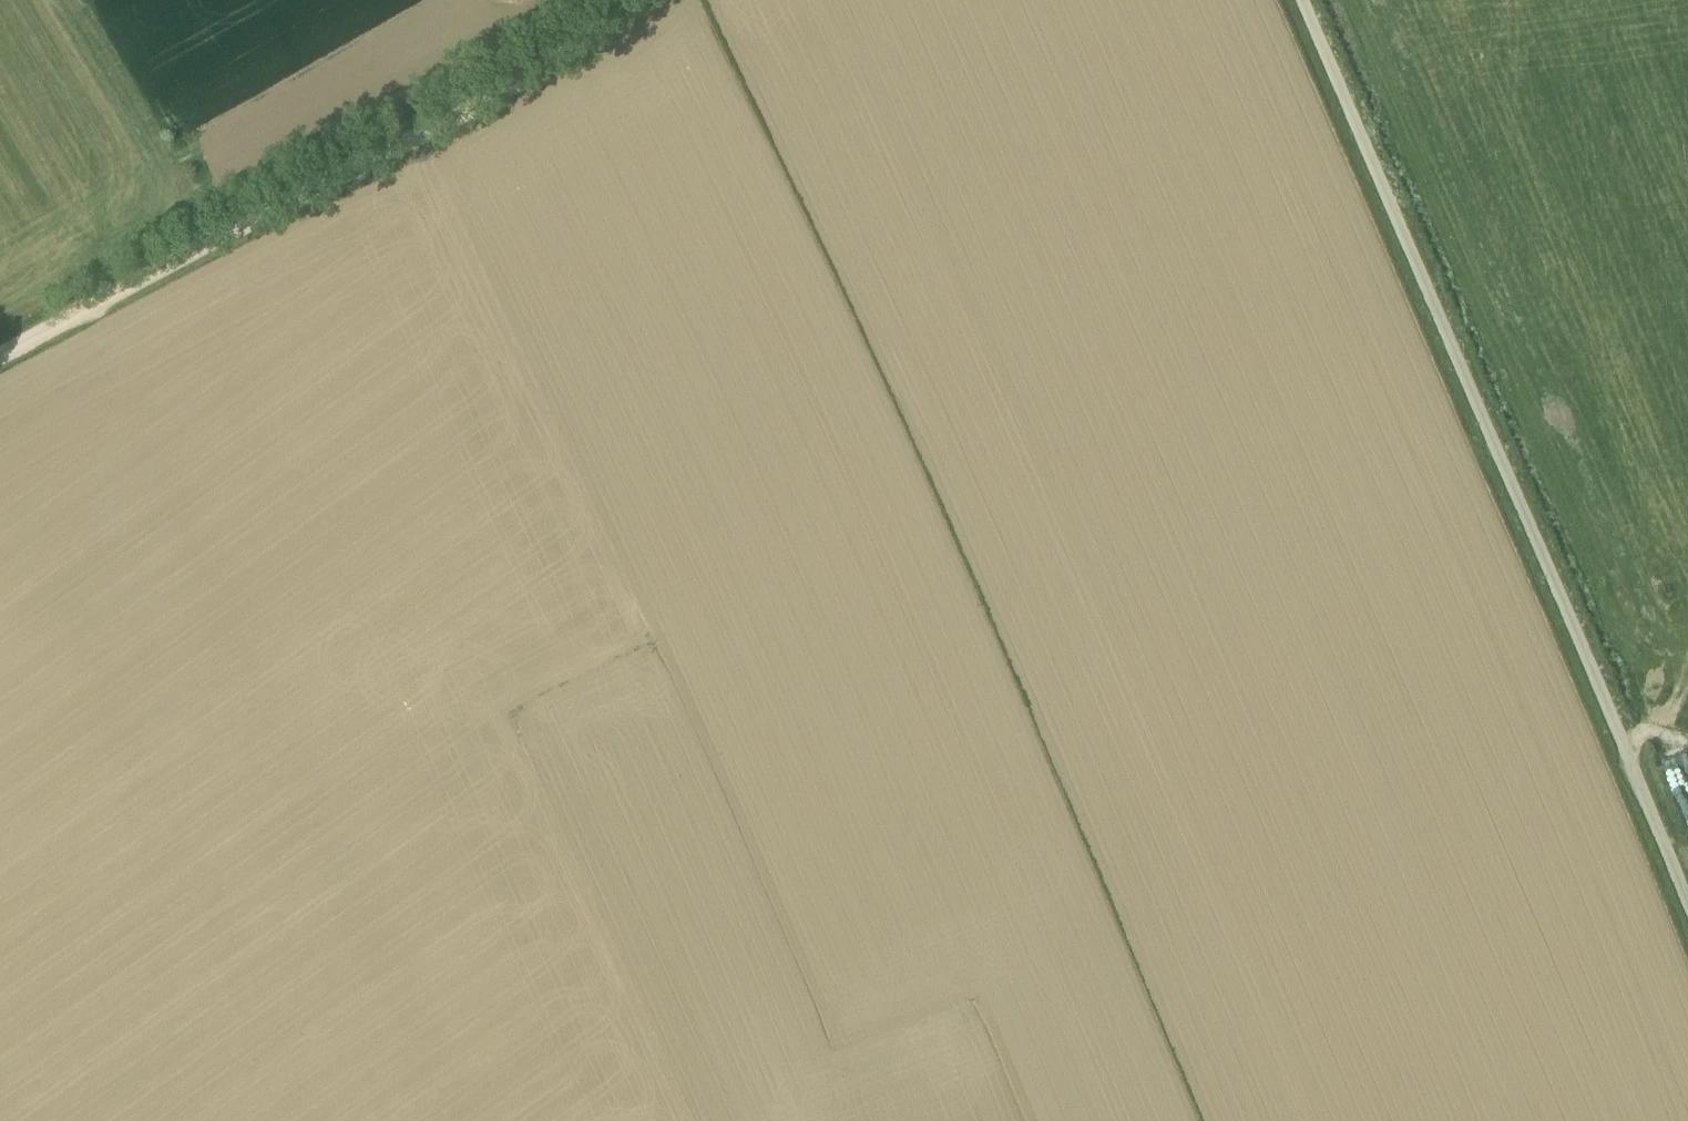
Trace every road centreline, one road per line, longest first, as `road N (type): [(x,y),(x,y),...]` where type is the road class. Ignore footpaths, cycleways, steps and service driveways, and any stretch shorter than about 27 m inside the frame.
road 1 (track): [(1305,0),(1687,900)]
road 2 (track): [(0,356),(514,85),(576,45),(624,0)]

